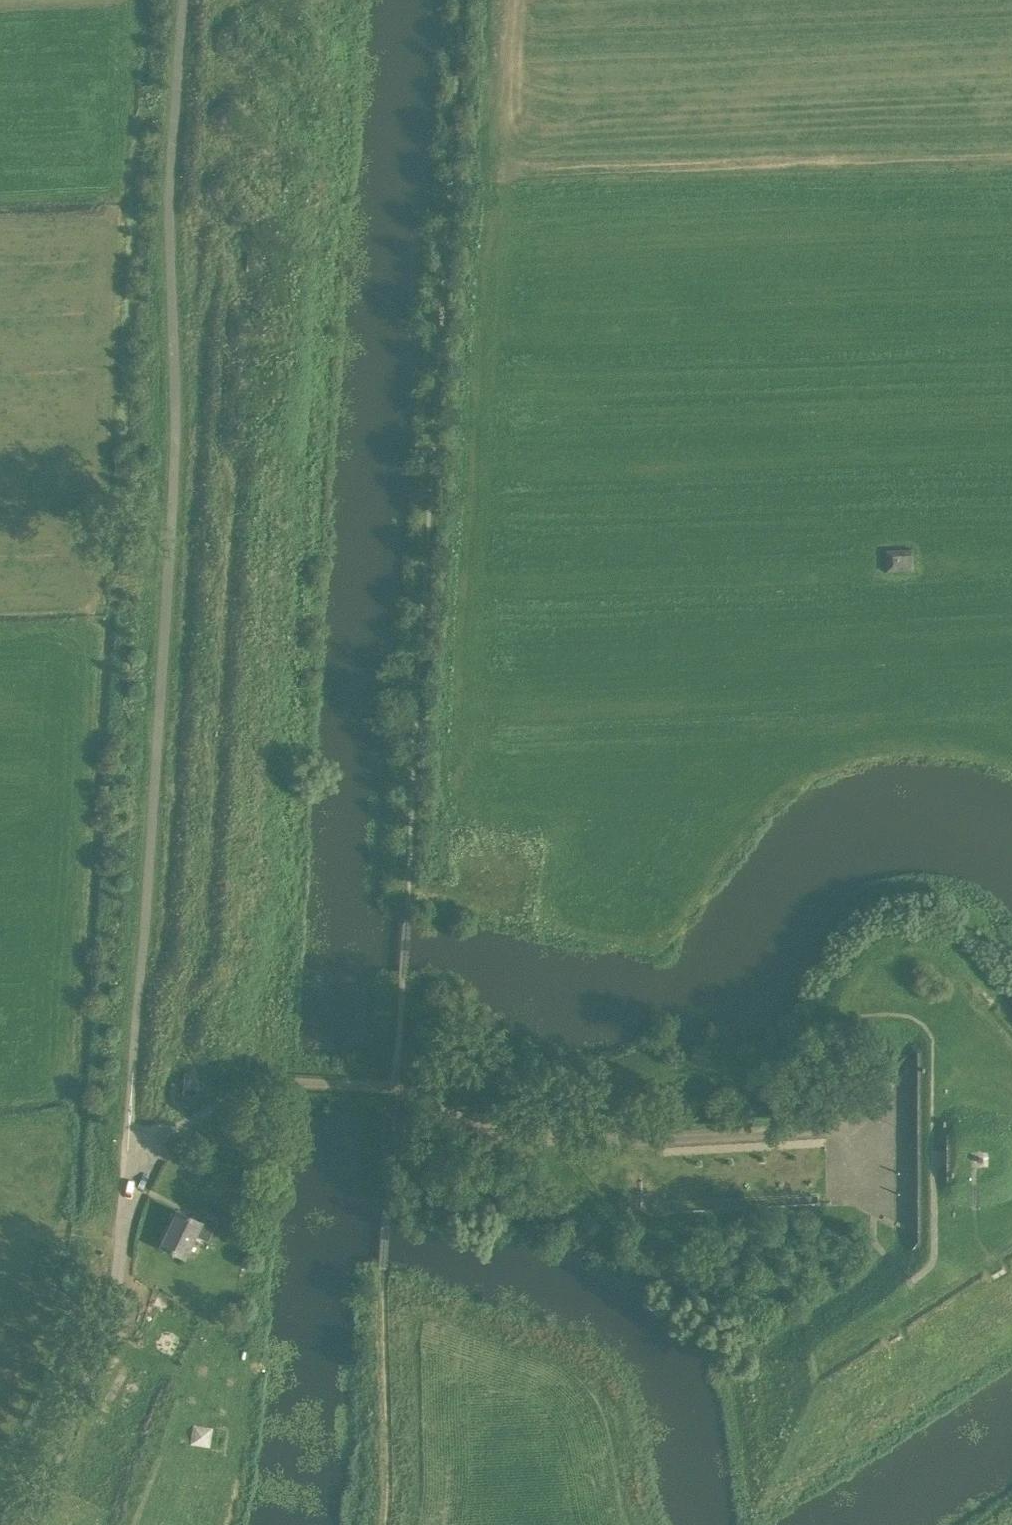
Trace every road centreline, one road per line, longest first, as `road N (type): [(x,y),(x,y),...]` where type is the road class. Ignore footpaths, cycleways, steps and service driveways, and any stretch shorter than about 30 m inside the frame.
road 1 (unclassified): [(26,1524),(98,1357),(124,1223),(179,436),(169,227),(184,0)]

